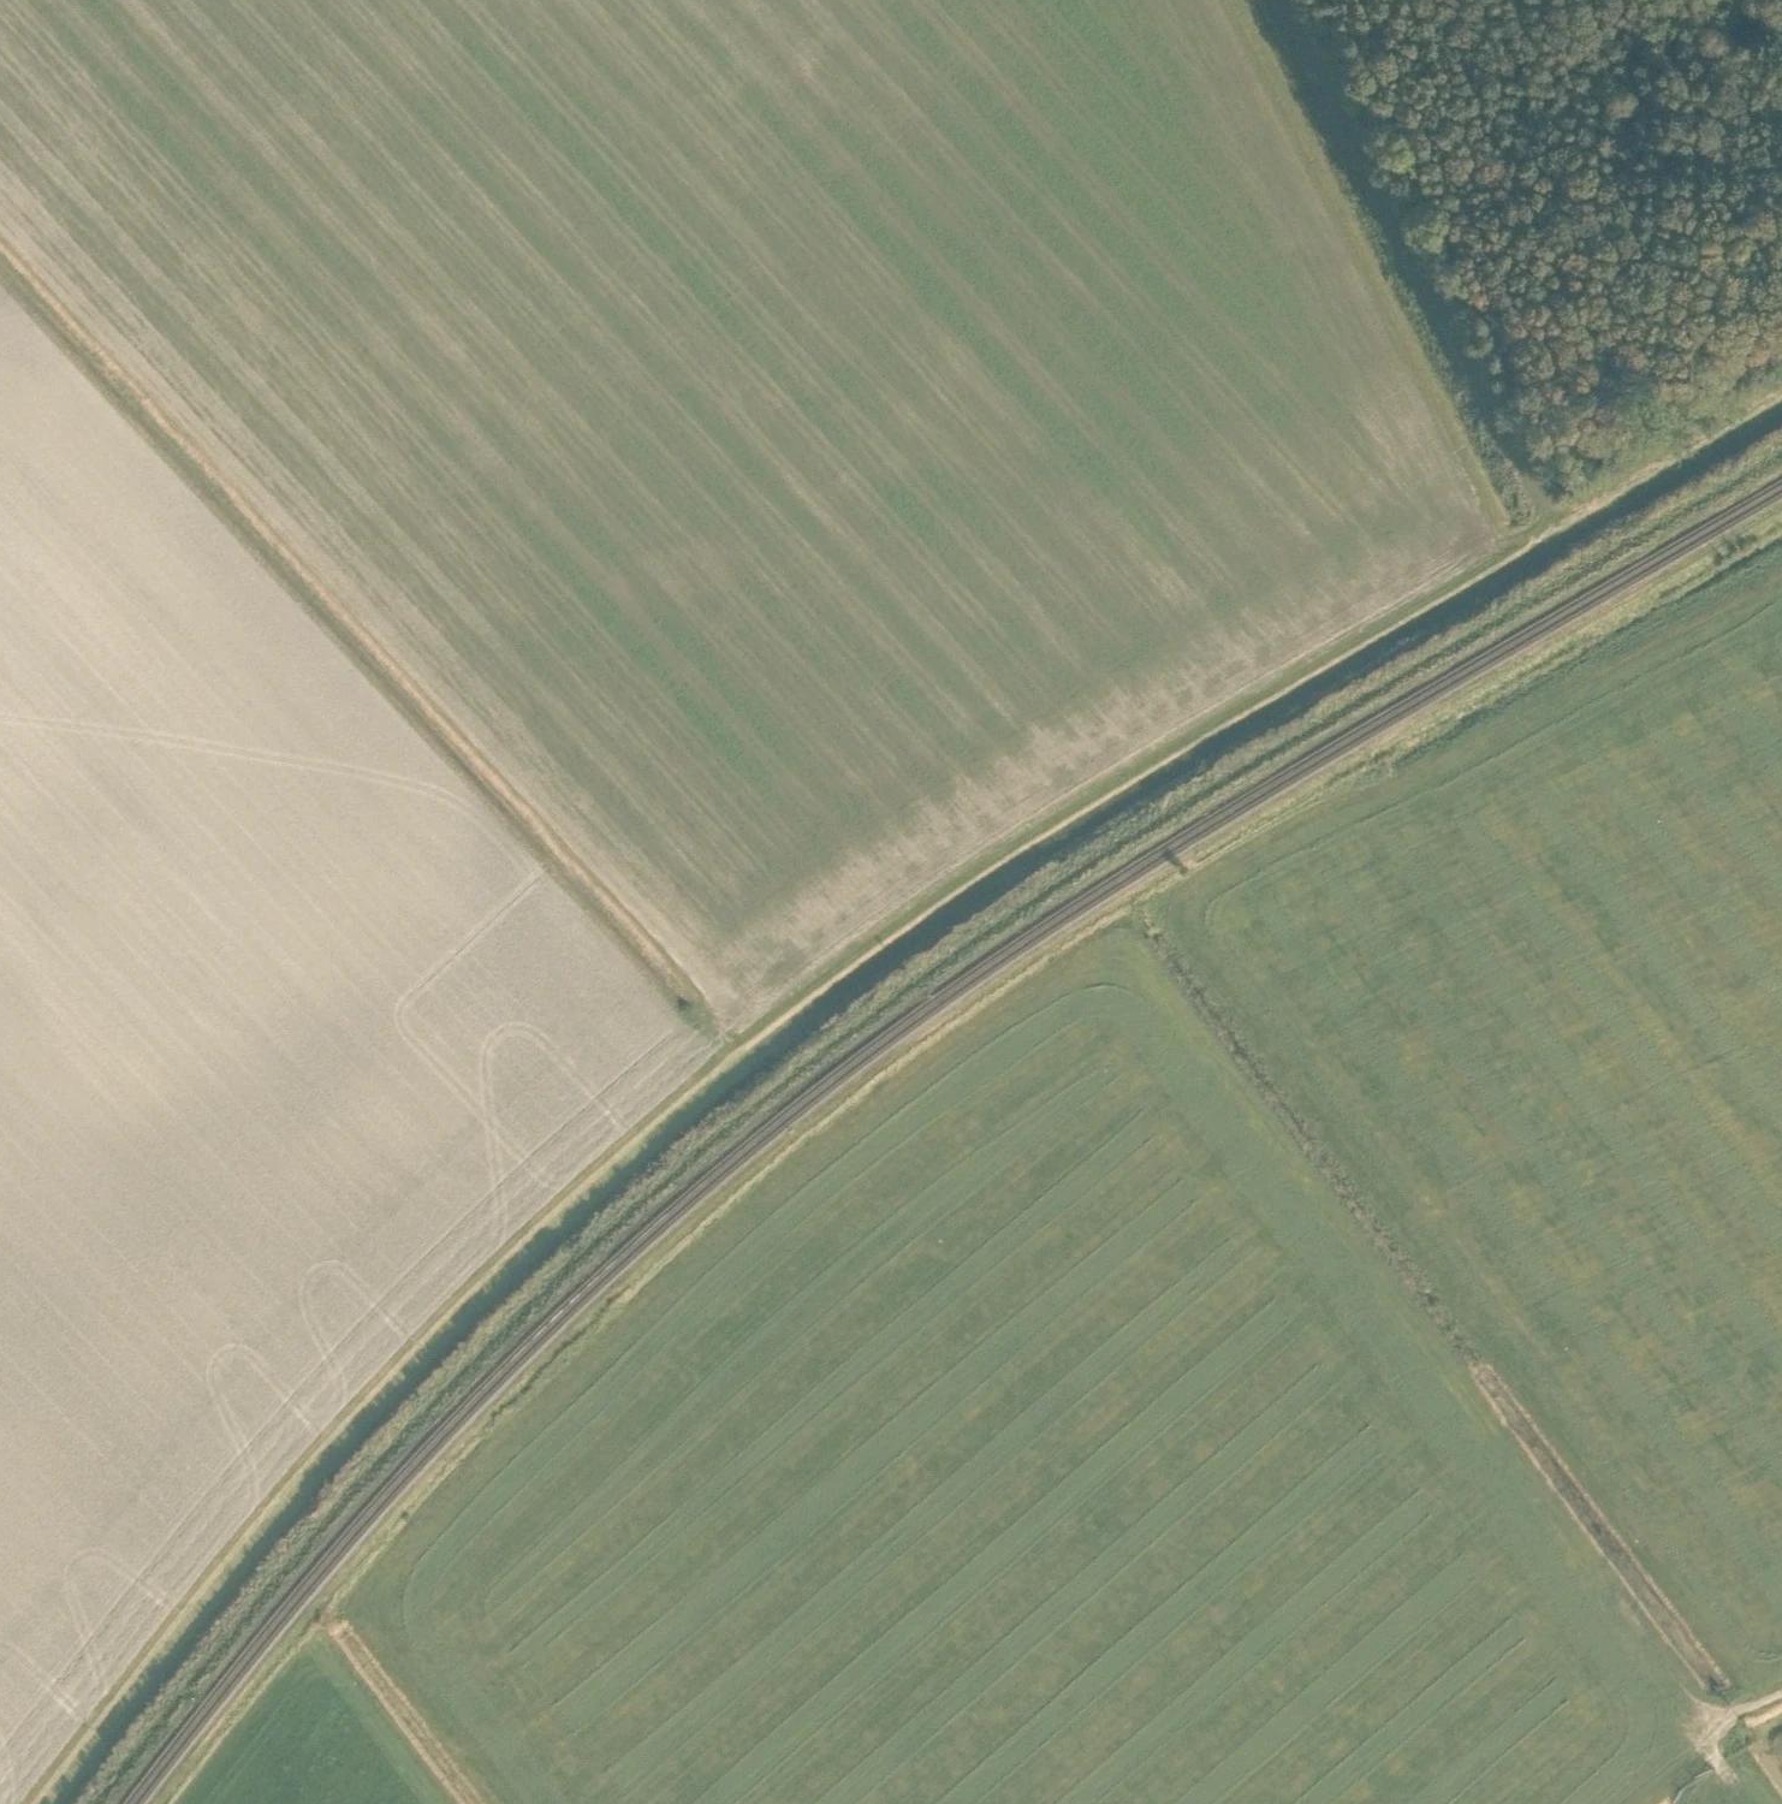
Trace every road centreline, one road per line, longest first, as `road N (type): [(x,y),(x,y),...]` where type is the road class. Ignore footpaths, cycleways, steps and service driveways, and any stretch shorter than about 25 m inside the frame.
road 1 (track): [(1781,1695),(1731,1717),(1710,1743),(1705,1756),(1735,1792)]

